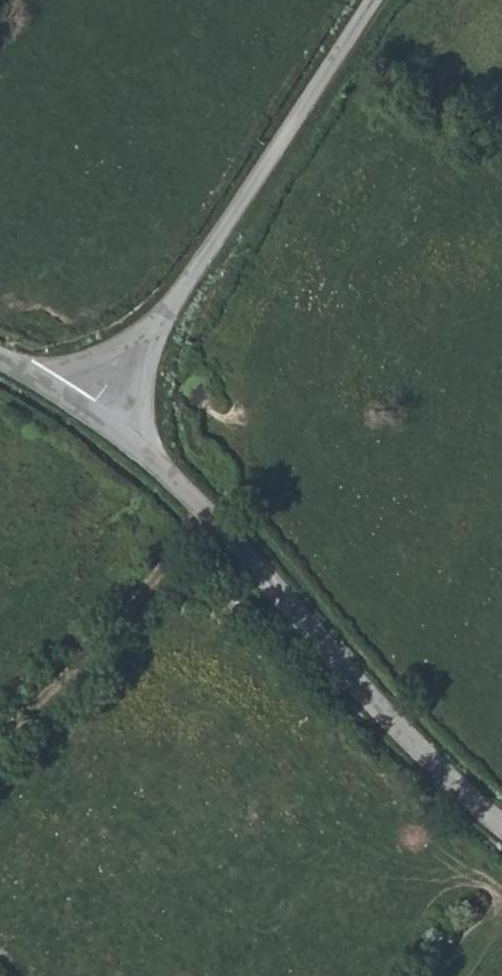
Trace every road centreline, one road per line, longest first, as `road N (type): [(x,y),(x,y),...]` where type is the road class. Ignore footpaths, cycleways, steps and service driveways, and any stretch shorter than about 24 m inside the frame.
road 1 (unclassified): [(91,412),(205,508),(501,834)]
road 2 (unclassified): [(91,412),(244,213),(389,0)]
road 3 (track): [(205,508),(116,614),(0,732)]

